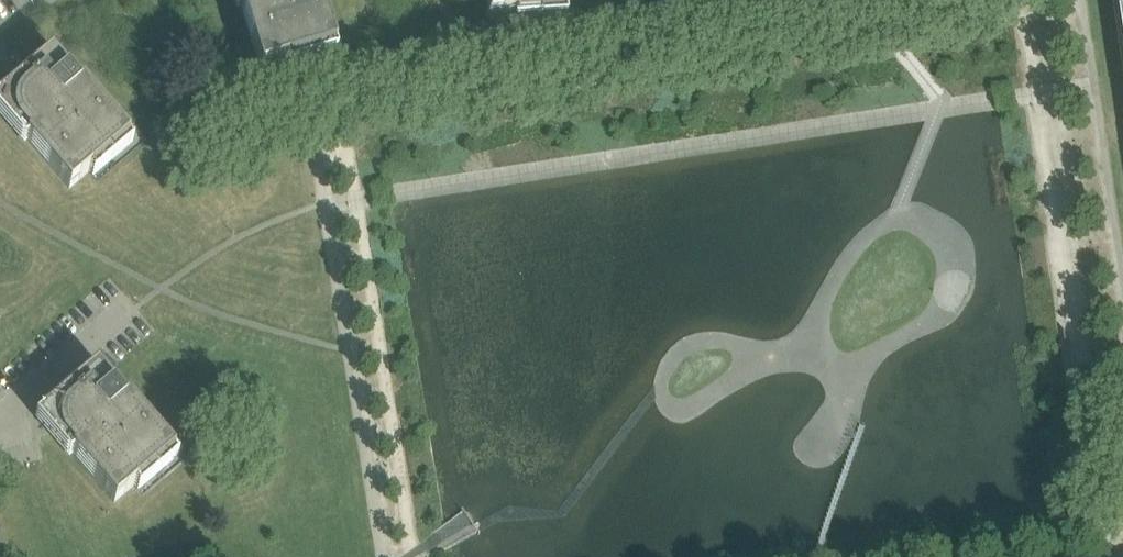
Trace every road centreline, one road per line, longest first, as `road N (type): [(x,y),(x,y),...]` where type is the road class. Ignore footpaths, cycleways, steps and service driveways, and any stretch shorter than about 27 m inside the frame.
road 1 (residential): [(0,419),(130,314)]

